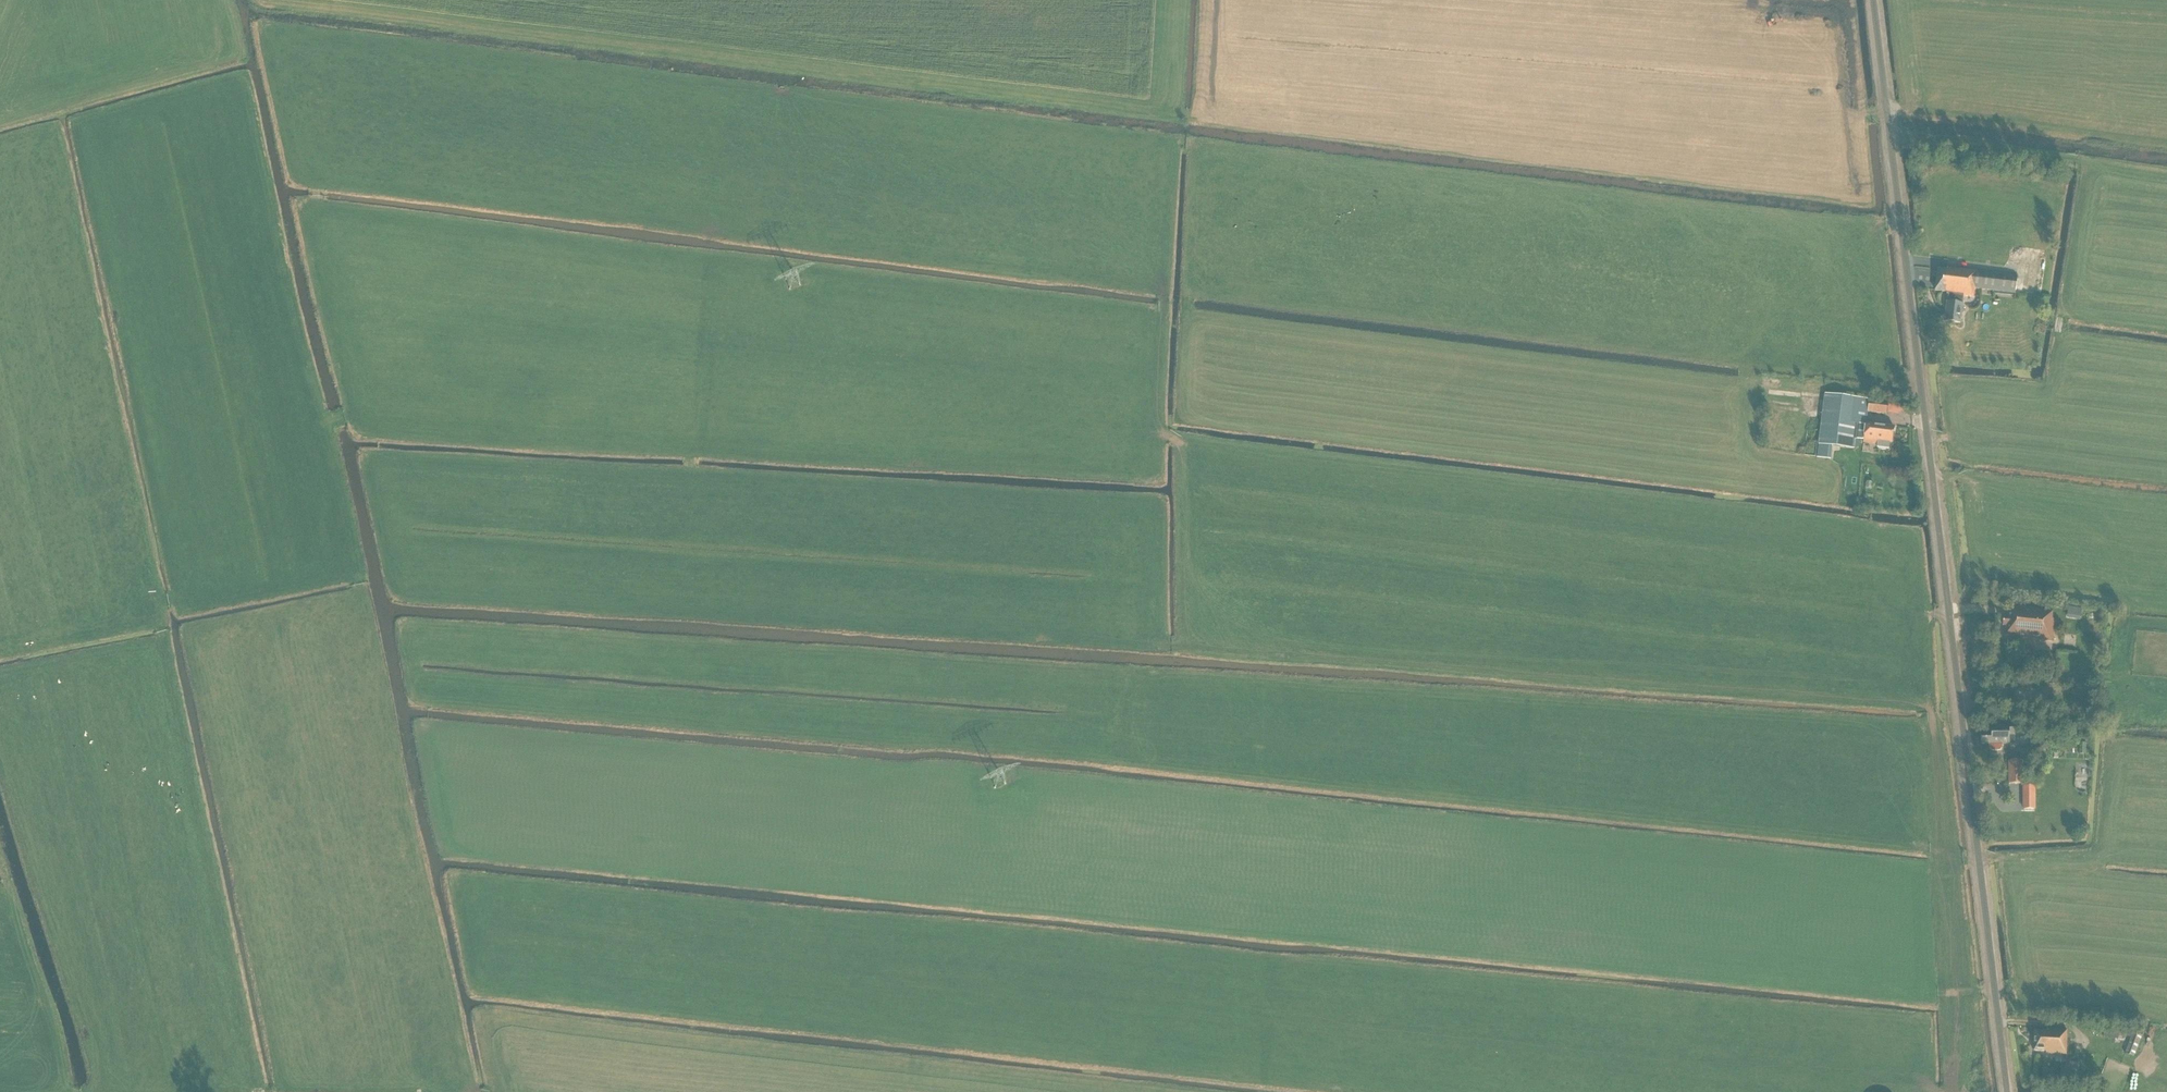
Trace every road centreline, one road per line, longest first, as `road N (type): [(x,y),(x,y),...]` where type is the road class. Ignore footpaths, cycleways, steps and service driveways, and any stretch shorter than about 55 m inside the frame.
road 1 (unclassified): [(2006,1091),(1873,0)]

